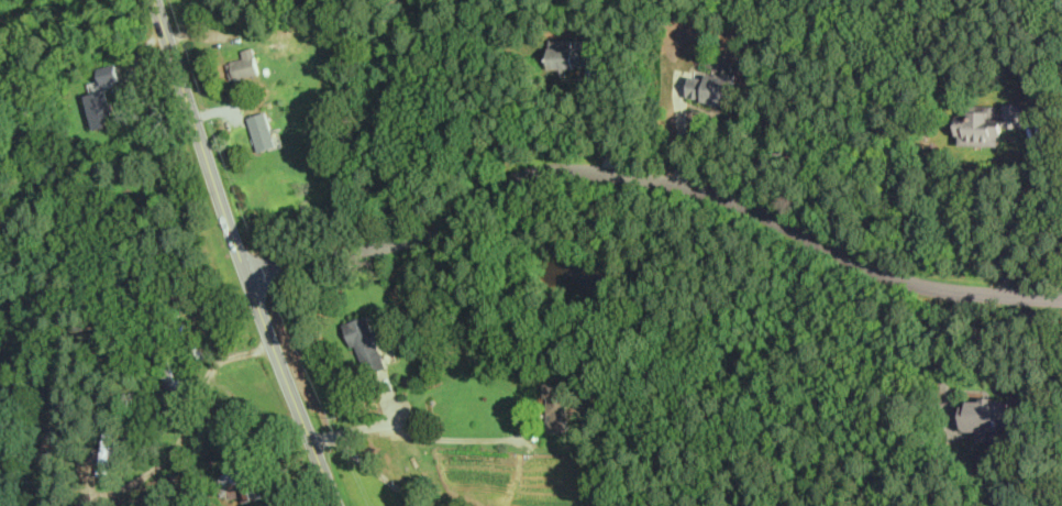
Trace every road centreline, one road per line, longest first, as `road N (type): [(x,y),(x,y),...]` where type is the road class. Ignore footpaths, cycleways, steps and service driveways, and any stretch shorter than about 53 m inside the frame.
road 1 (residential): [(248,271),(427,233),(524,175),(569,168),(699,188),(916,292),(1061,307)]
road 2 (secondary): [(338,505),(156,0)]

